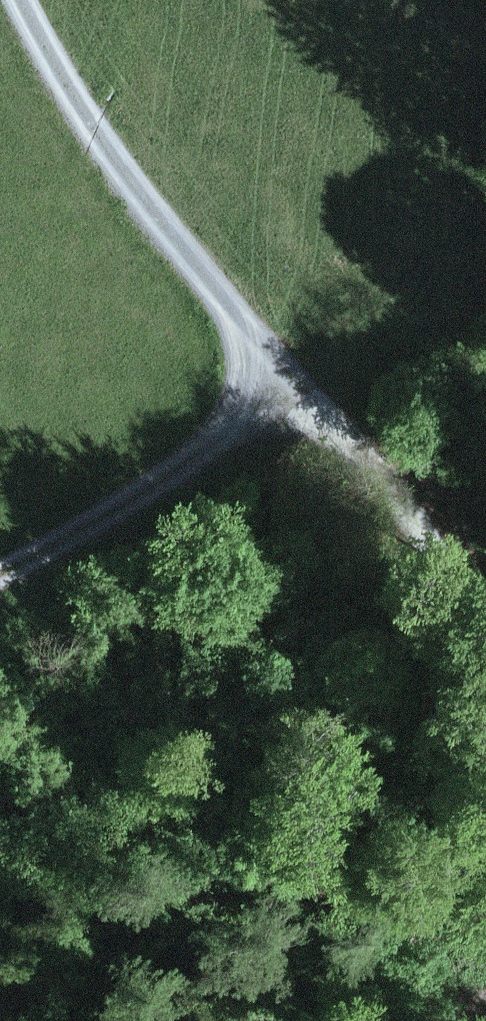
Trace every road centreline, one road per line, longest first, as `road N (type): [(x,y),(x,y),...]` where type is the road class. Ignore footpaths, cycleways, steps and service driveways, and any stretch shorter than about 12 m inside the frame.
road 1 (track): [(21,0),(33,33),(277,381),(443,544),(485,607)]
road 2 (track): [(277,381),(137,501),(0,578)]

